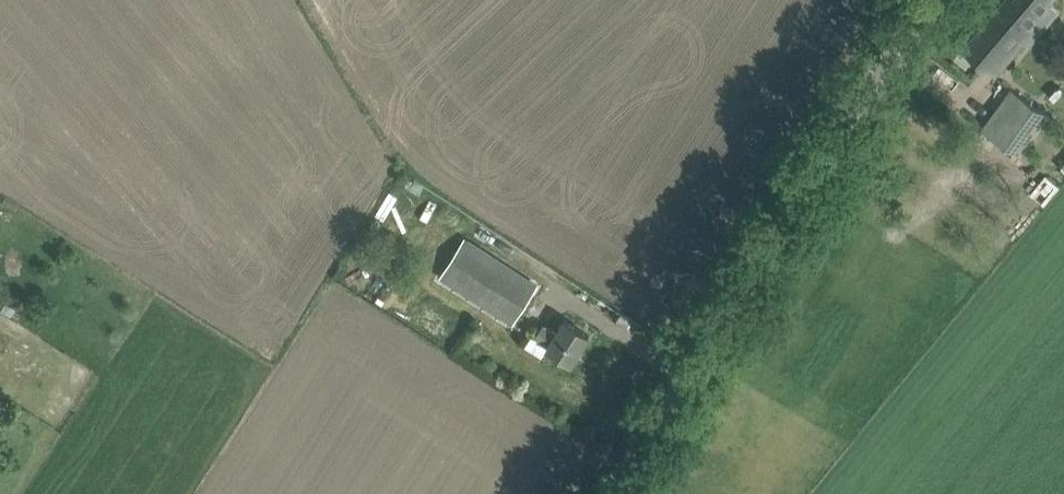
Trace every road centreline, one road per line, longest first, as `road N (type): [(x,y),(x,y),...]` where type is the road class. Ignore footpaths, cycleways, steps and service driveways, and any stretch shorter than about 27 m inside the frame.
road 1 (unclassified): [(614,493),(927,0)]

